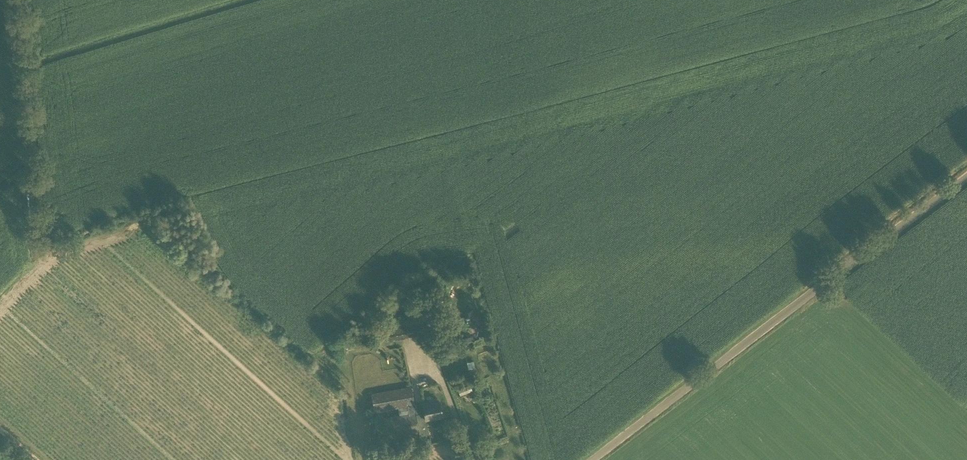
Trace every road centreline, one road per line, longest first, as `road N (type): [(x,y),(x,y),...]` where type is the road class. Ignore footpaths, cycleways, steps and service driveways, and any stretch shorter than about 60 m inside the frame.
road 1 (unclassified): [(595,459),(966,179)]

